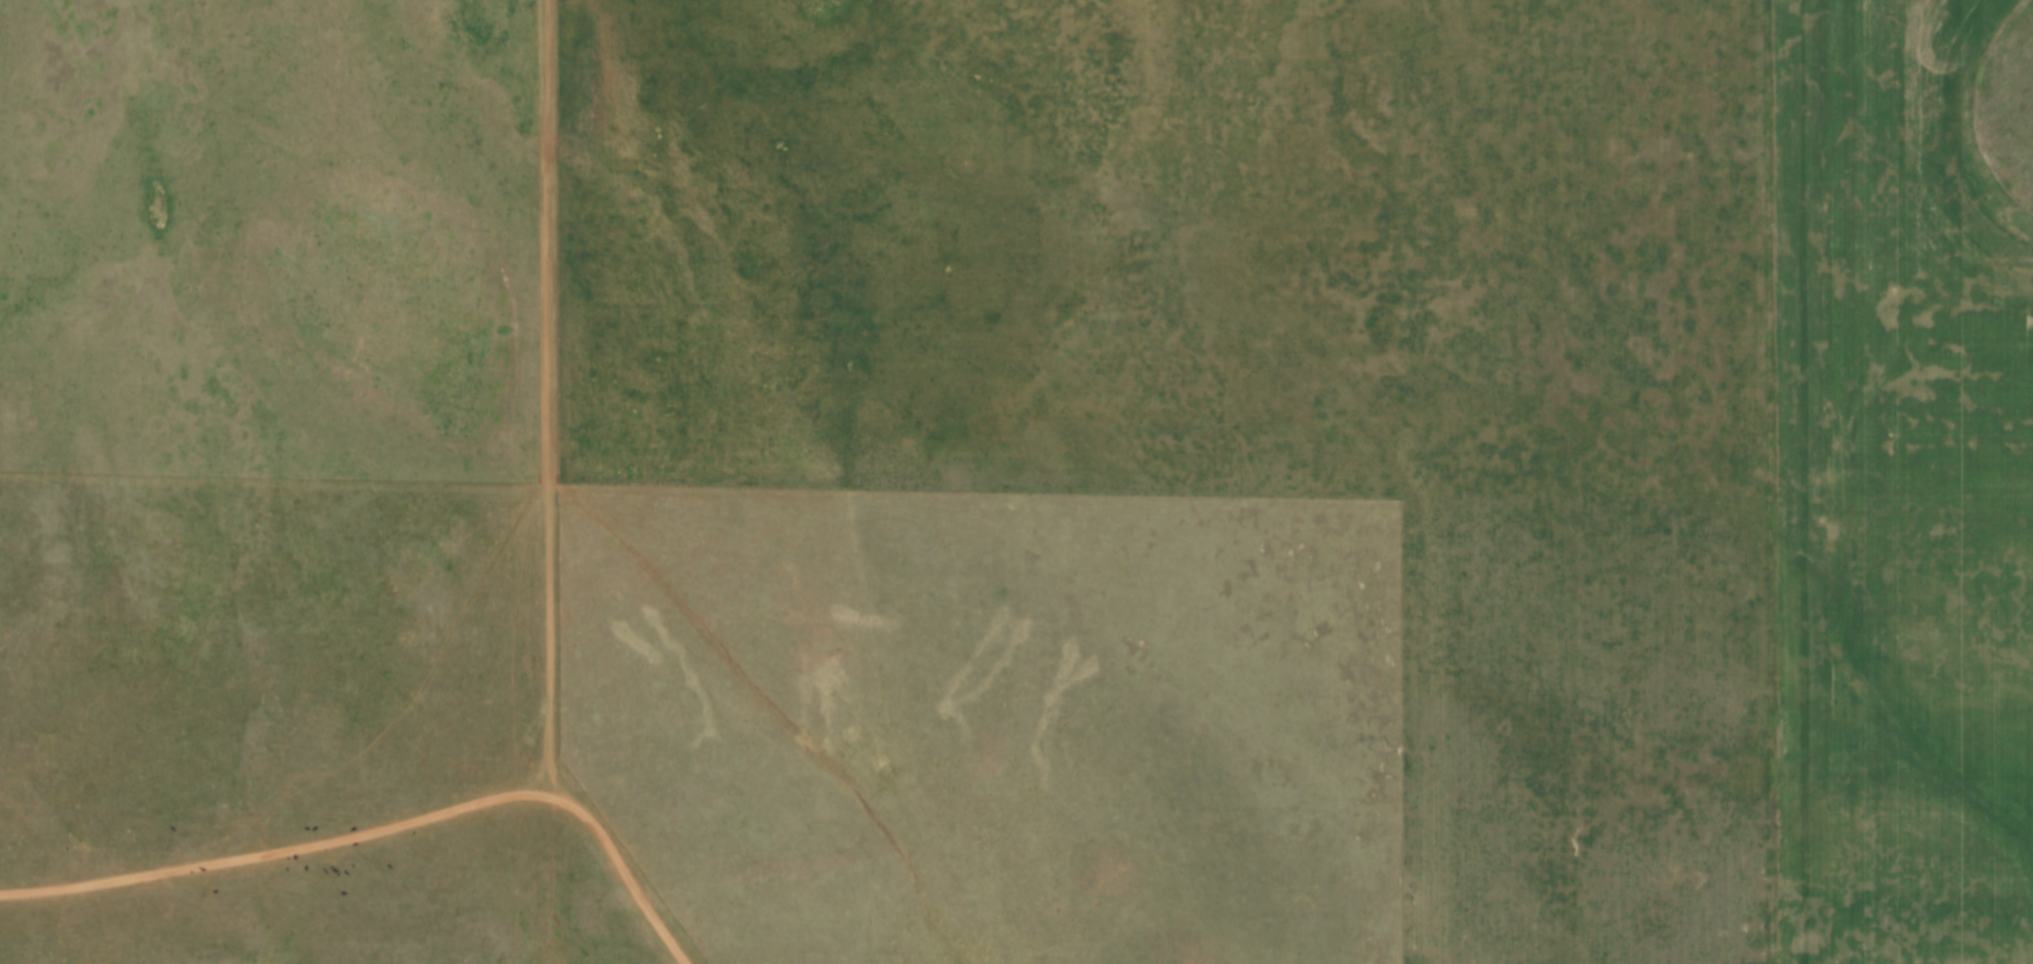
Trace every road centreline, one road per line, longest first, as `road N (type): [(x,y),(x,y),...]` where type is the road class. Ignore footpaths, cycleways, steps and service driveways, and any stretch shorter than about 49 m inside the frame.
road 1 (track): [(549,0),(549,761),(580,815)]

